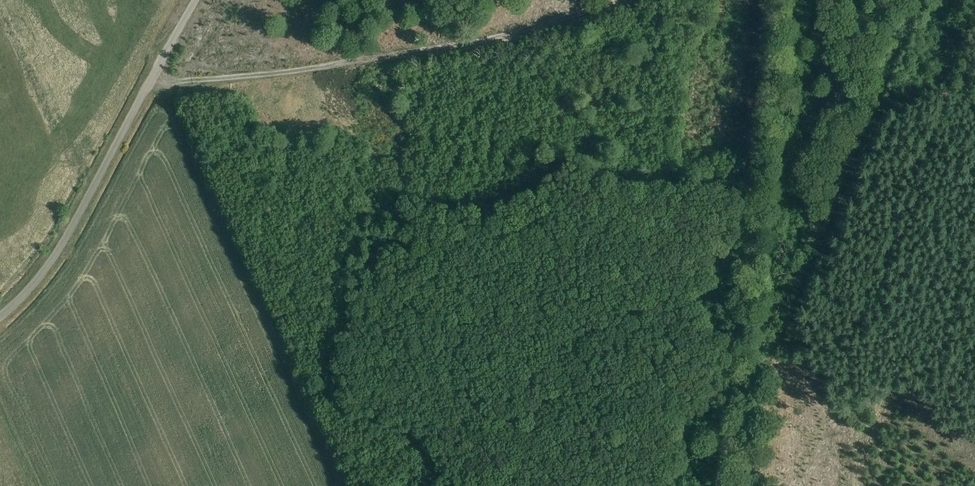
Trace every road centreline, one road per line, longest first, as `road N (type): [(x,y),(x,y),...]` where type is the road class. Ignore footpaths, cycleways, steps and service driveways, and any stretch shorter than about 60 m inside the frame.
road 1 (track): [(784,0),(729,485)]
road 2 (track): [(624,0),(470,43),(147,84)]
road 3 (unclassified): [(0,316),(61,246),(196,0)]

